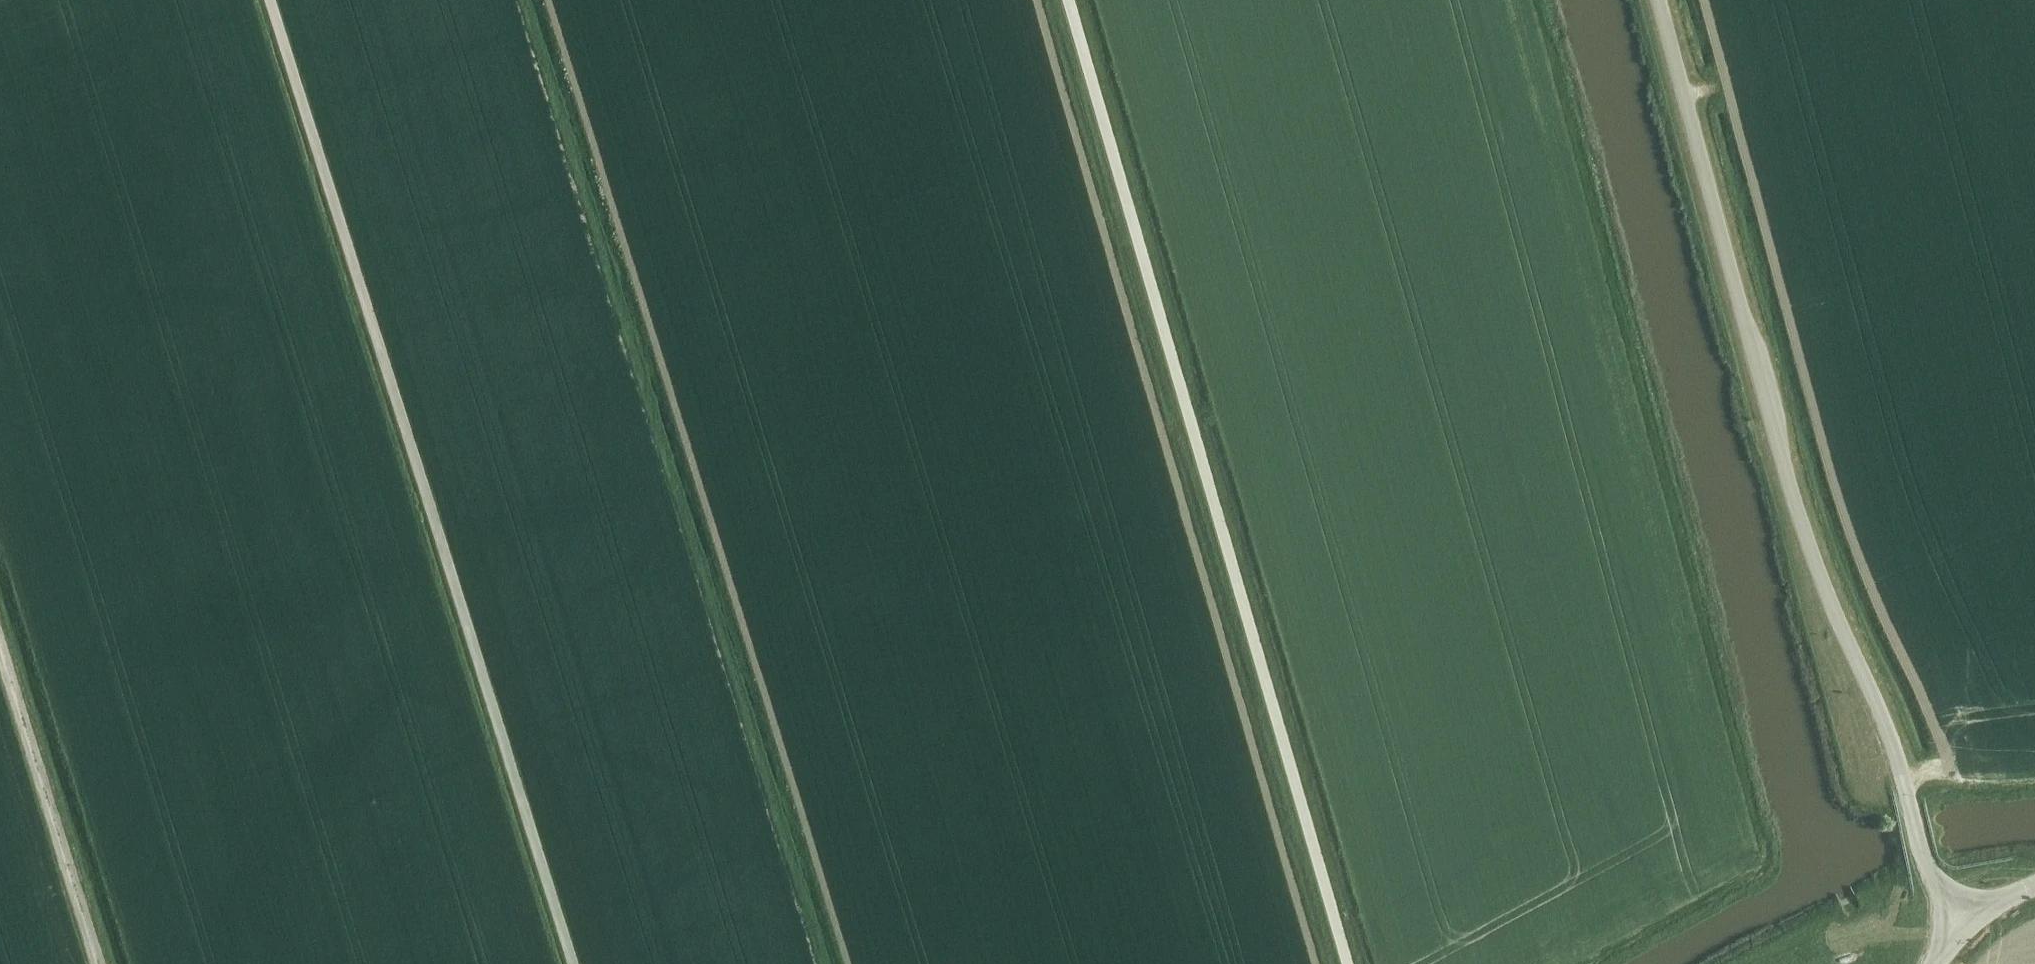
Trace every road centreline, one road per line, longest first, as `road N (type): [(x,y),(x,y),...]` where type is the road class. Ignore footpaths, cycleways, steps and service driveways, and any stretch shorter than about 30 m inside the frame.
road 1 (track): [(1067,0),(1346,963)]
road 2 (unclassified): [(1965,922),(1923,854),(1880,708),(1837,621),(1787,476),(1659,0)]

